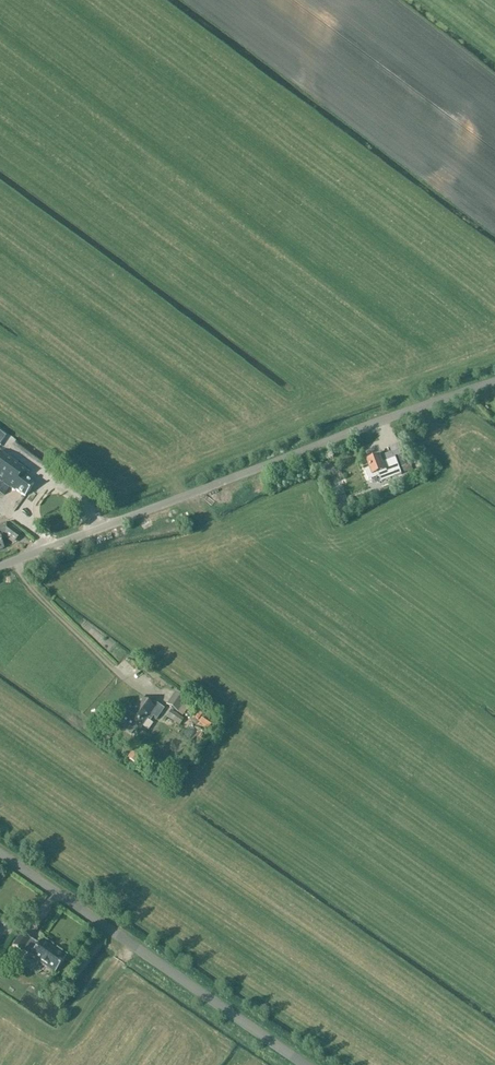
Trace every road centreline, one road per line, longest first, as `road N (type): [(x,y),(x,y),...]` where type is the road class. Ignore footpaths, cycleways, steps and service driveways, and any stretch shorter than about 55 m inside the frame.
road 1 (unclassified): [(0,569),(494,379)]
road 2 (unclassified): [(302,1064),(0,857)]

